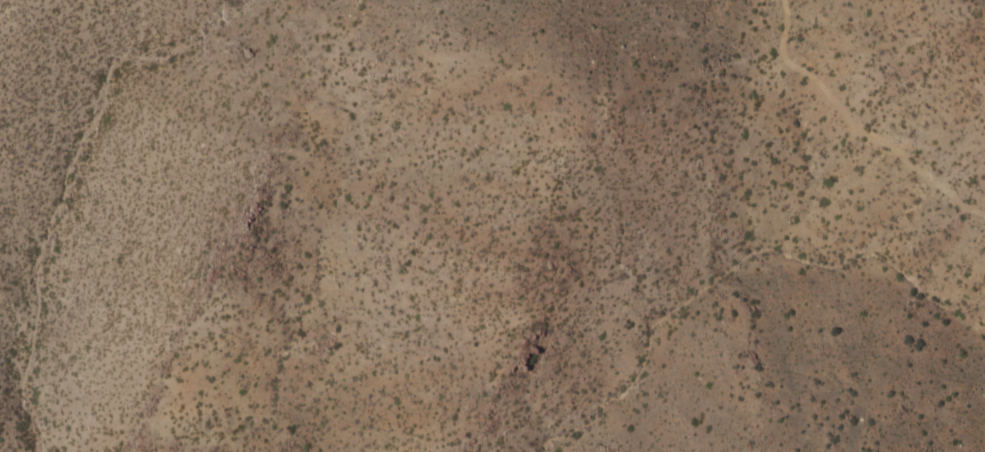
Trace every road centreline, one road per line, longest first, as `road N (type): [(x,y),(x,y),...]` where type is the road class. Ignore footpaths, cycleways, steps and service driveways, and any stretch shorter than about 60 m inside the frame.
road 1 (track): [(786,0),(813,76),(876,153),(984,202)]

